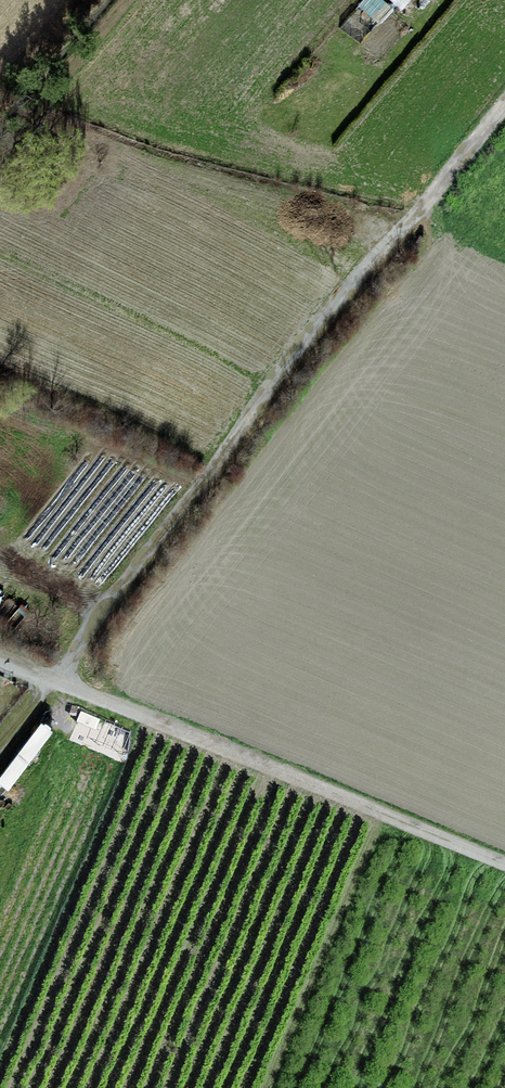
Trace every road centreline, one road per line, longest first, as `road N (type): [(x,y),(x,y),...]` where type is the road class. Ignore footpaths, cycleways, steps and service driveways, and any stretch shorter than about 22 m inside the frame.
road 1 (track): [(52,678),(504,96)]
road 2 (track): [(52,678),(504,864)]
road 3 (track): [(395,234),(56,127)]

